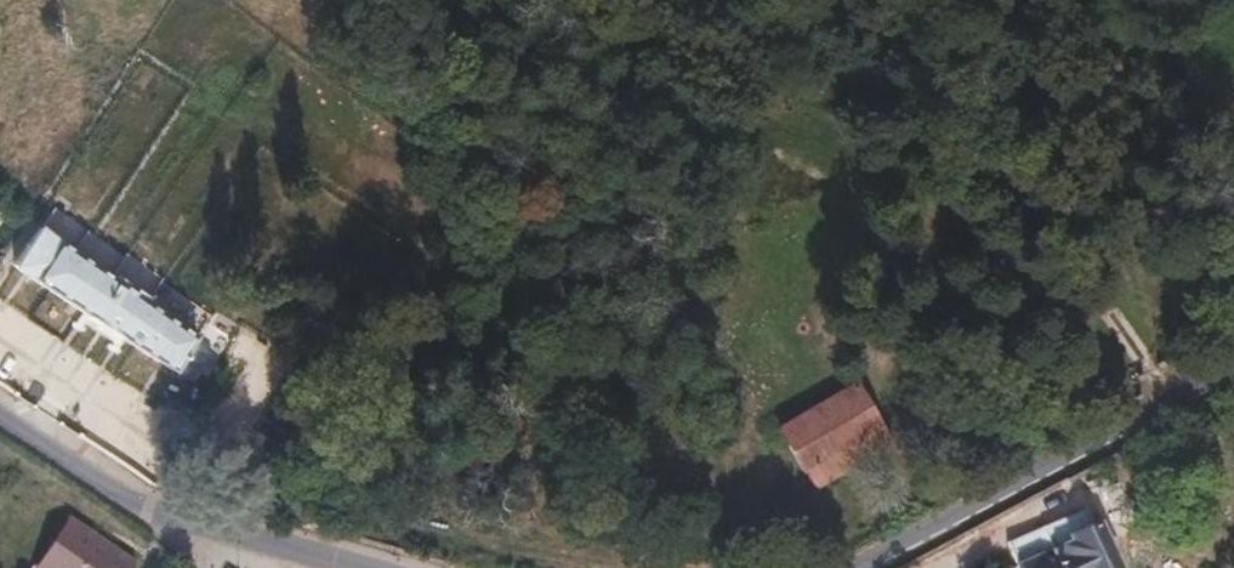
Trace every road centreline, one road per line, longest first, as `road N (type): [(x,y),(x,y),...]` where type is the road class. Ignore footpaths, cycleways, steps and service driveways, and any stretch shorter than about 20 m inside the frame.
road 1 (residential): [(872,567),(1233,371)]
road 2 (tertiary): [(0,417),(146,507),(359,567)]

